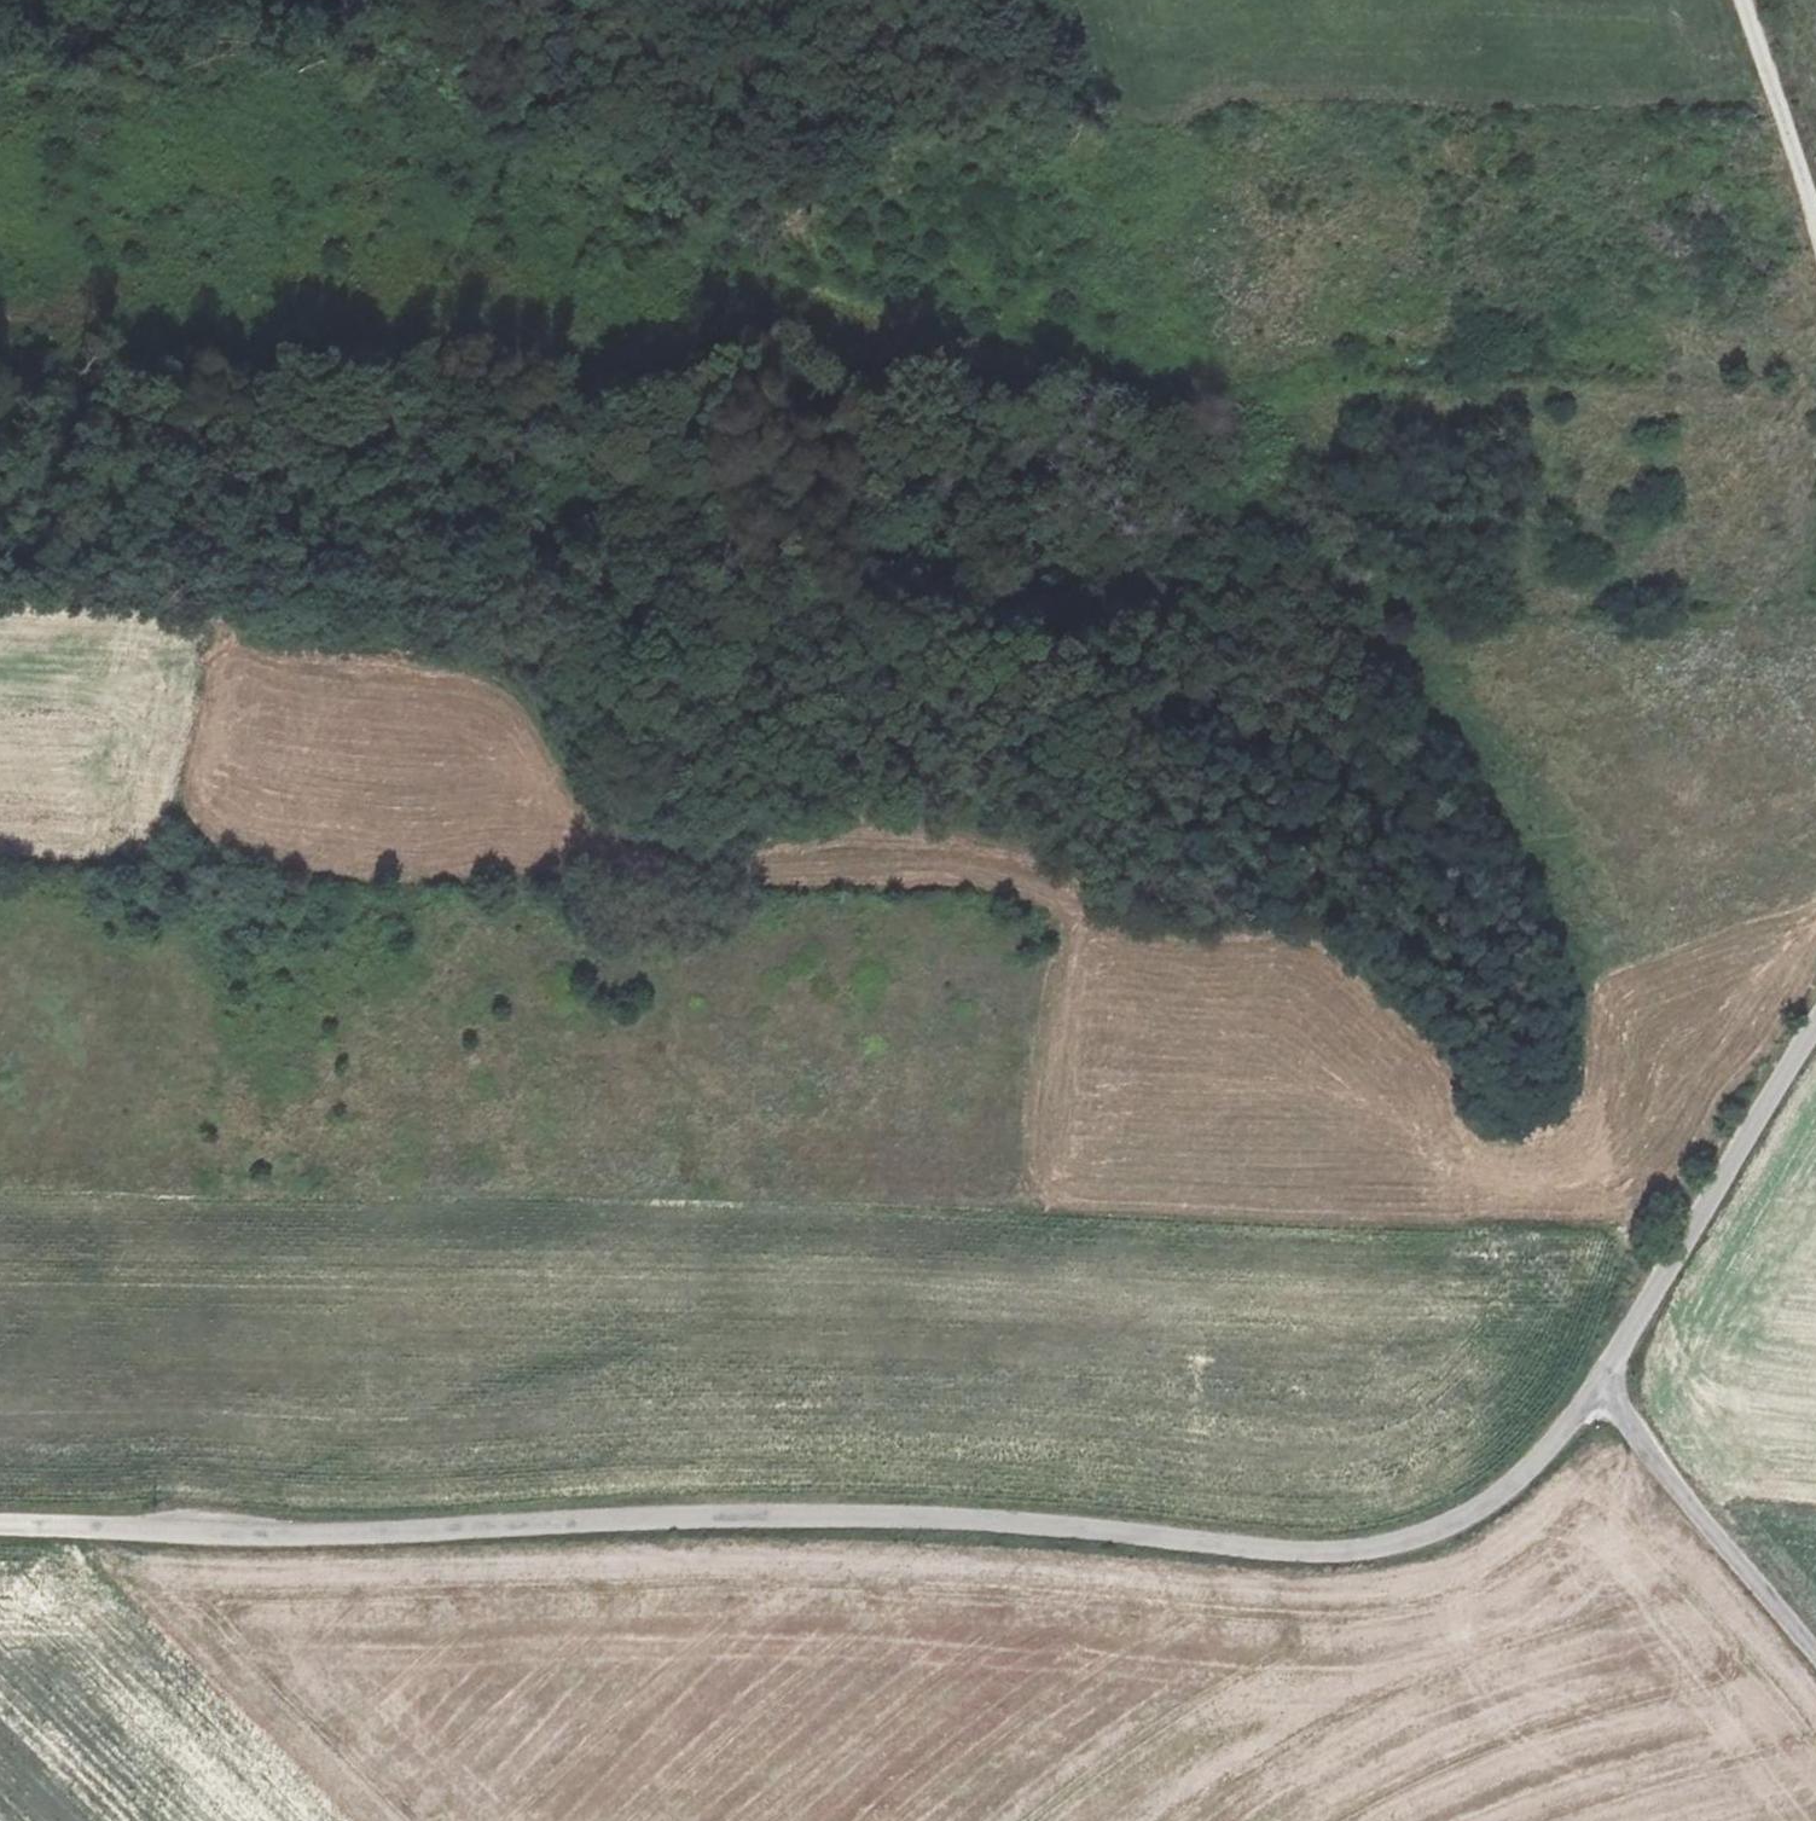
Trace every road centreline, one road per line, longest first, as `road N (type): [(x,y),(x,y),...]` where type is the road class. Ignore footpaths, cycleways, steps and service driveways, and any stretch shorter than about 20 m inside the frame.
road 1 (unclassified): [(1608,1379),(1517,1499),(1372,1553),(1274,1551),(999,1519),(780,1513),(273,1535),(0,1525)]
road 2 (unclassified): [(1815,1024),(1608,1379)]
road 3 (unclassified): [(1608,1379),(1815,1673)]

